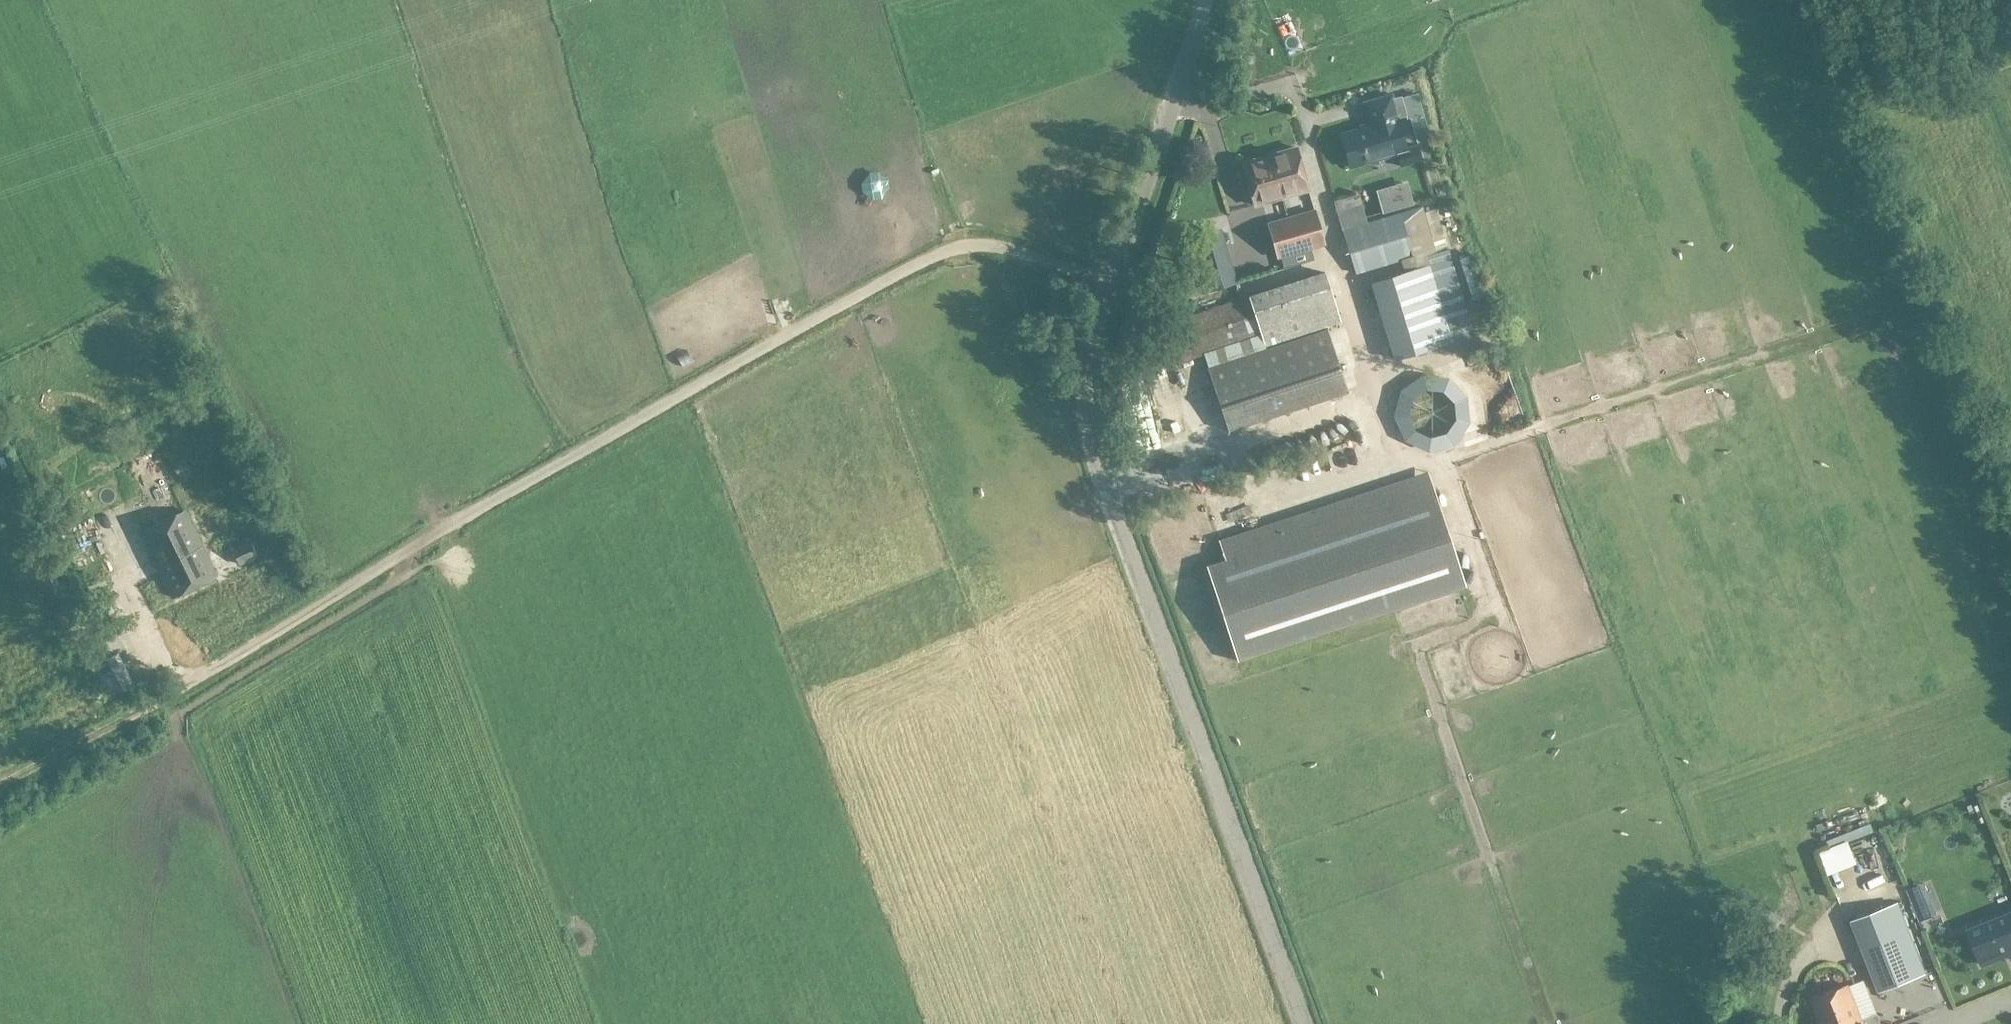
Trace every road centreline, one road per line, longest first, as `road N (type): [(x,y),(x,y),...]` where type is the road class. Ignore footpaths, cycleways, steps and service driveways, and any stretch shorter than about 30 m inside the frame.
road 1 (residential): [(1306,1023),(1093,449),(1083,394),(1089,338),(1209,0)]

